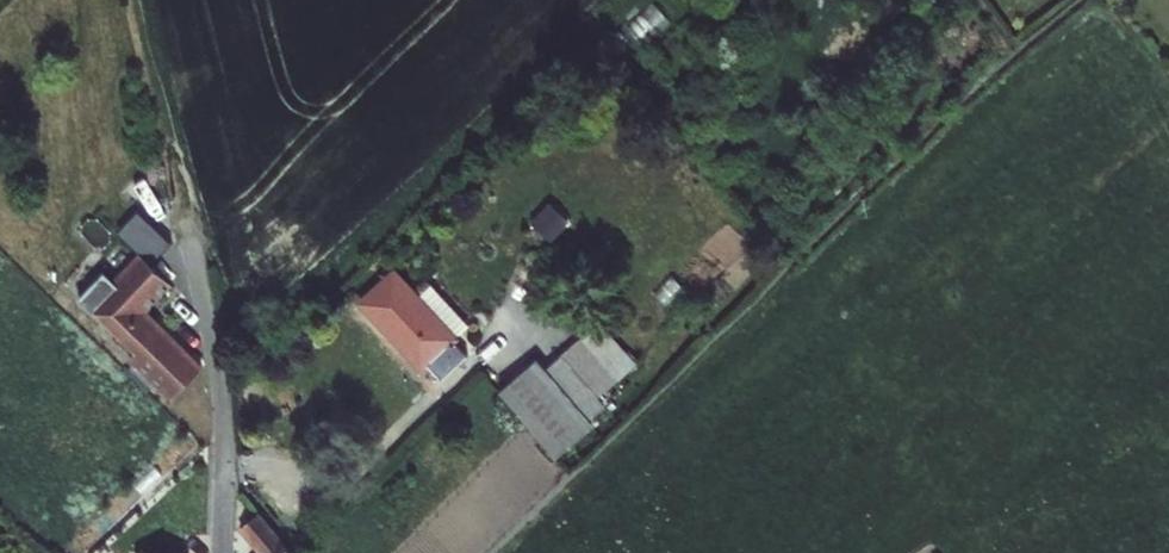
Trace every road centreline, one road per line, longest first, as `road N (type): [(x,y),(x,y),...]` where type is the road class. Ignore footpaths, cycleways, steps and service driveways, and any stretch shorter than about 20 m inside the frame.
road 1 (residential): [(220,552),(223,407),(193,239)]

